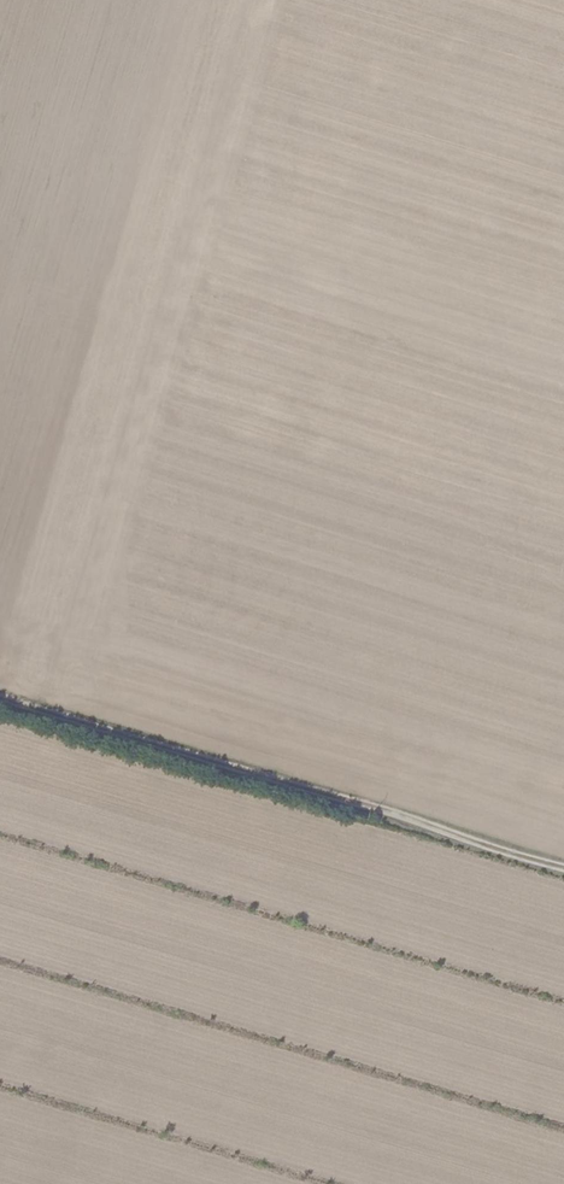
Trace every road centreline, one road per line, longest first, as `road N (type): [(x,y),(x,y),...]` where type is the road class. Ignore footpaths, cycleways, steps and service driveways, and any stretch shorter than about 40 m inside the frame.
road 1 (track): [(563,868),(0,696)]

